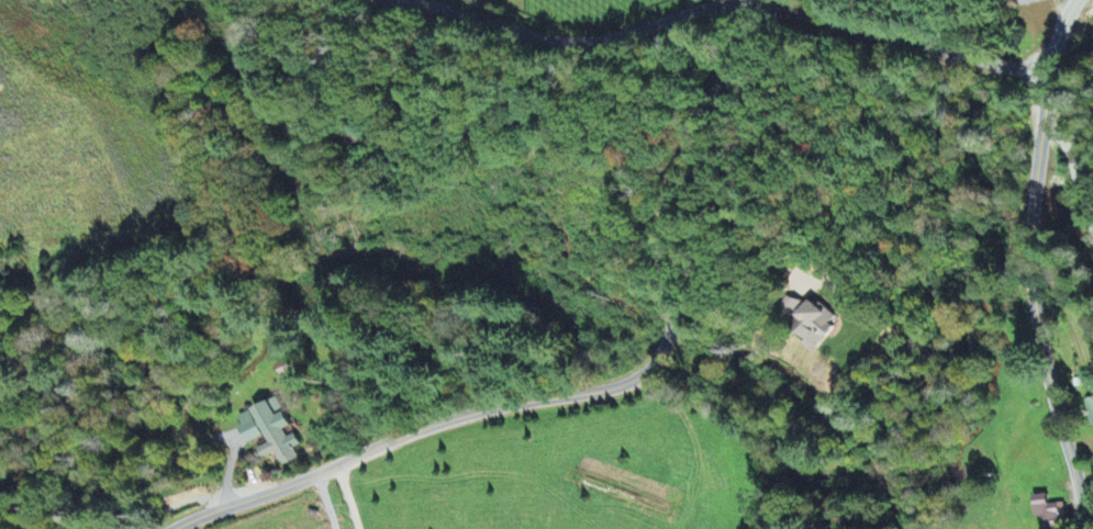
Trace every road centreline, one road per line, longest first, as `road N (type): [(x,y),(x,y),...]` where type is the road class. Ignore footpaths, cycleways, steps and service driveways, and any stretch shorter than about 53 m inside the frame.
road 1 (residential): [(140,528),(446,415),(632,373),(666,331),(644,184),(748,8)]
road 2 (residential): [(392,0),(569,46),(757,5),(787,8),(963,59)]
road 3 (residential): [(1079,528),(1030,333),(1027,263),(1048,77),(1076,0)]

